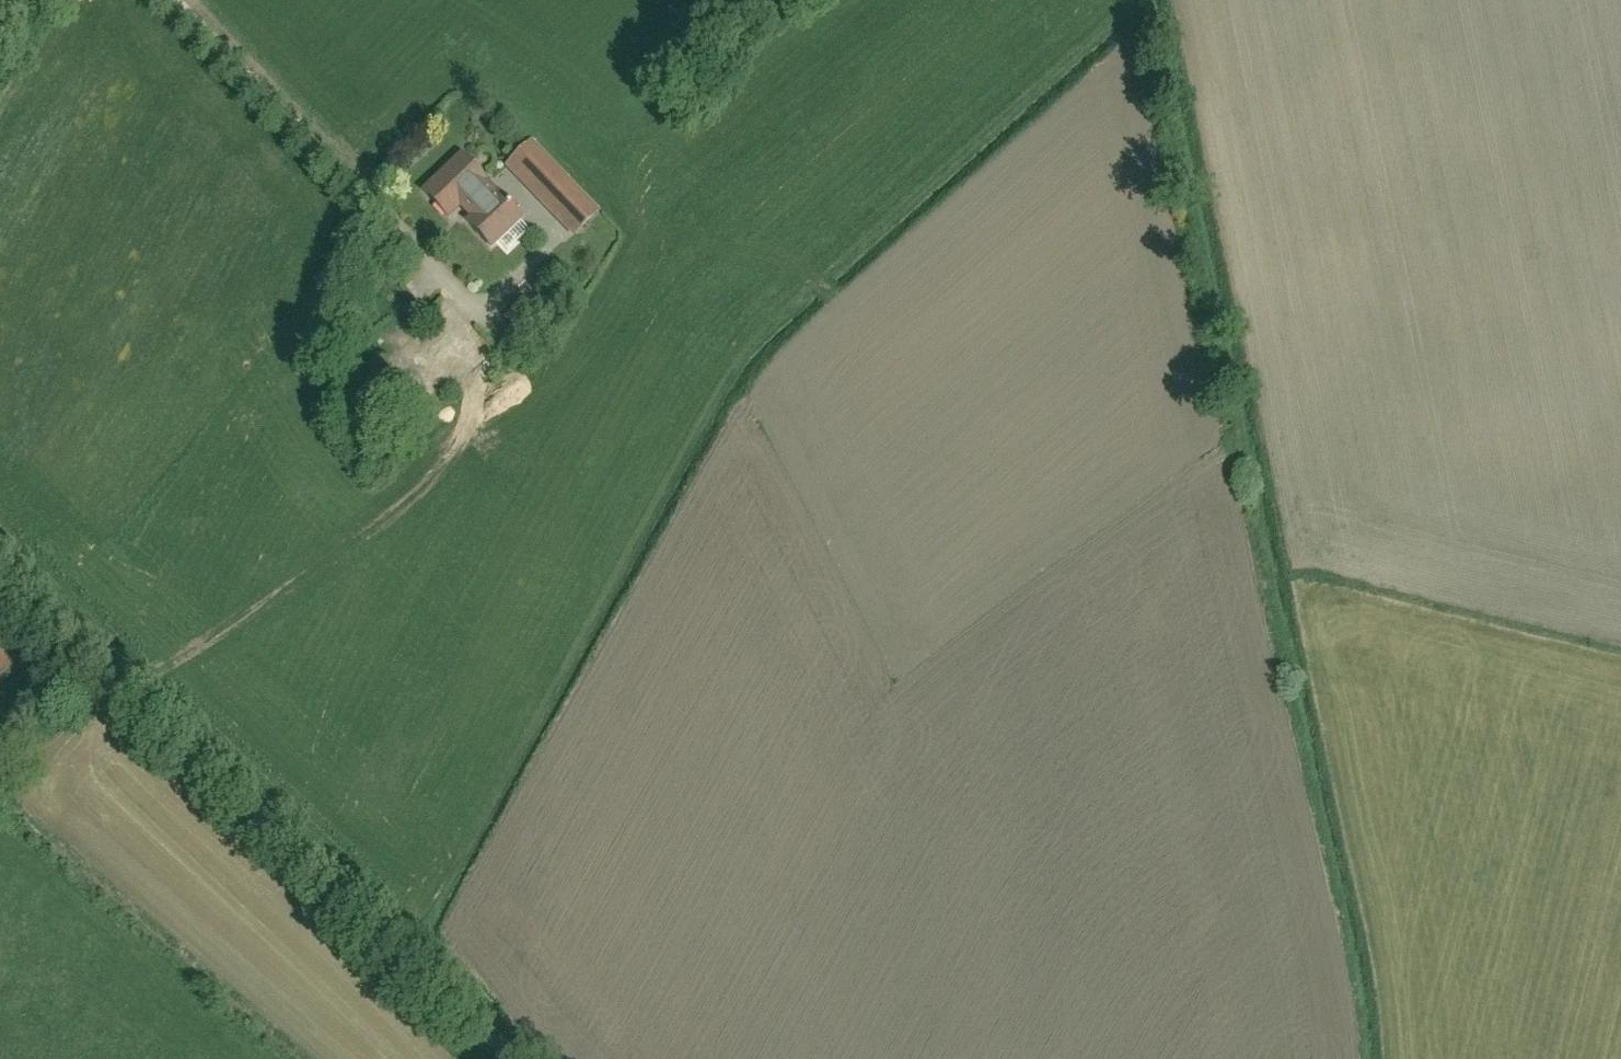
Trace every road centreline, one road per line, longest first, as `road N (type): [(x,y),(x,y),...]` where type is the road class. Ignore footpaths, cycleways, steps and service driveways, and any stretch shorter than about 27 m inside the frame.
road 1 (unclassified): [(0,569),(514,1058)]

